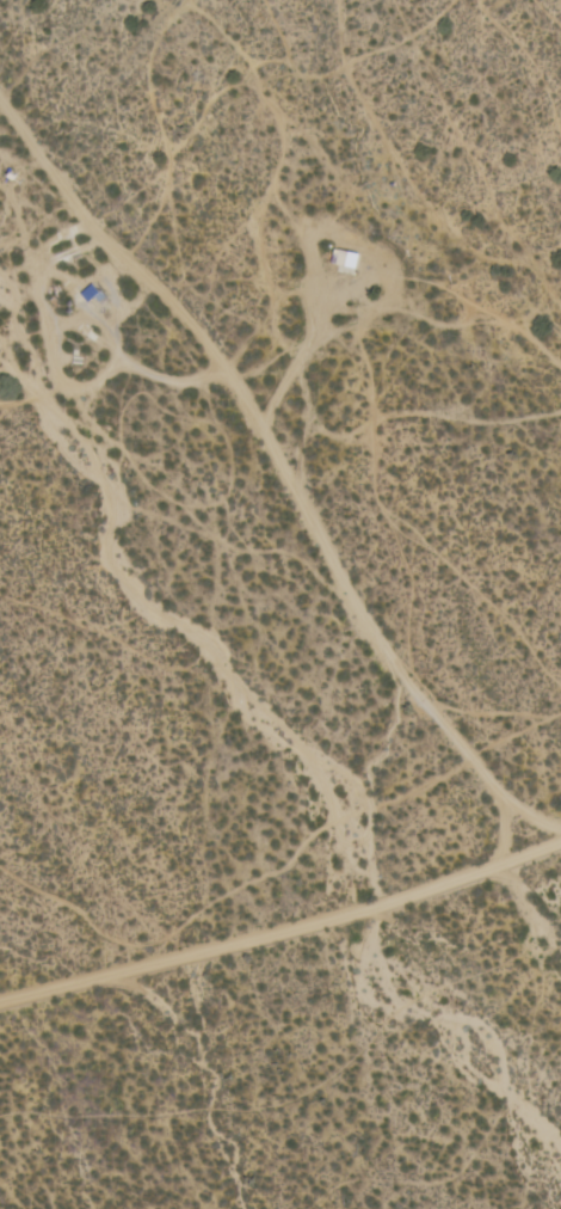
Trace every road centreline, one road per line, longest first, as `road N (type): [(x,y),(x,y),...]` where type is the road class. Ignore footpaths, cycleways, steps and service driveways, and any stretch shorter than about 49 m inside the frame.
road 1 (track): [(0,115),(116,263),(203,346),(285,472),(362,636),(468,772),(556,857)]
road 2 (track): [(0,1001),(401,900),(560,838)]

